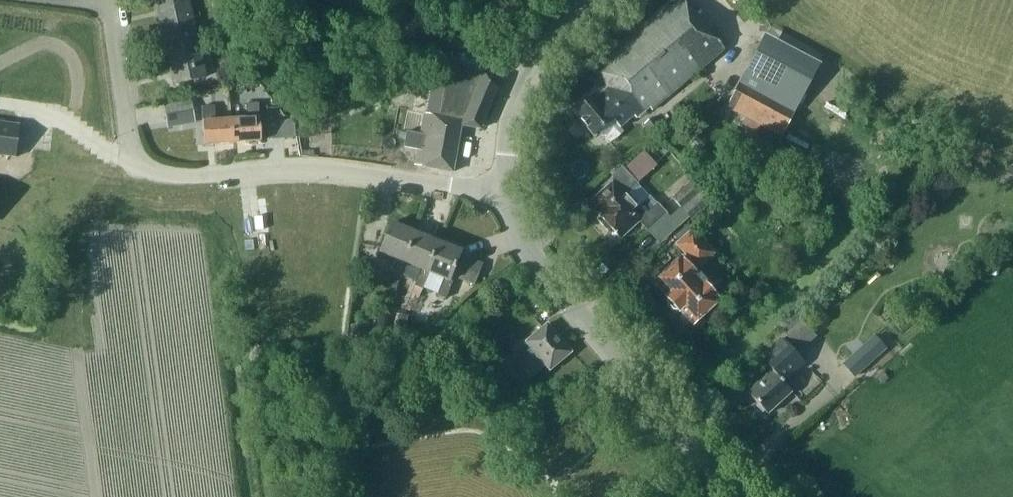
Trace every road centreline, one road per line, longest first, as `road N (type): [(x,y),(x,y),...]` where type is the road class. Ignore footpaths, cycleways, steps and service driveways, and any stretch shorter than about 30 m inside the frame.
road 1 (unclassified): [(506,190),(295,166),(169,173),(130,157),(110,0)]
road 2 (tertiary): [(741,496),(570,304),(525,245),(506,190)]
road 3 (tertiary): [(506,190),(522,93),(583,0)]

